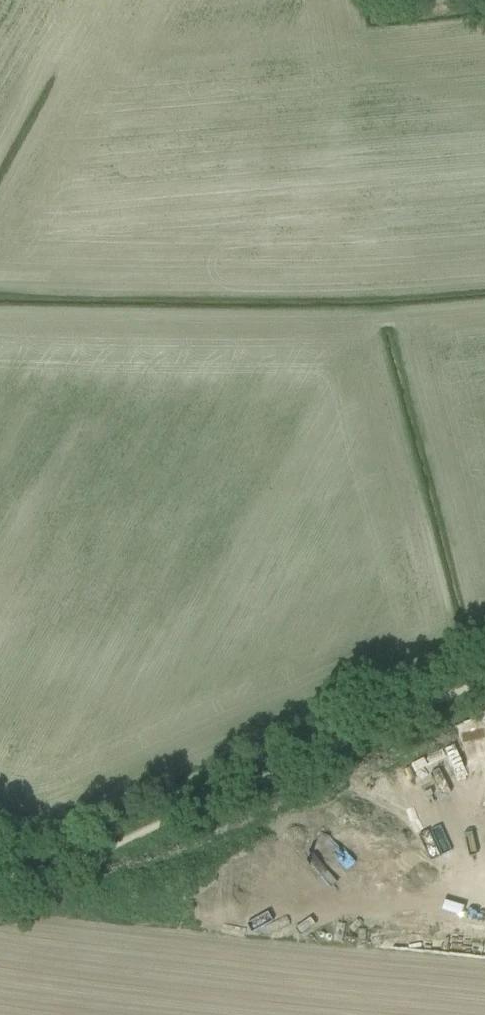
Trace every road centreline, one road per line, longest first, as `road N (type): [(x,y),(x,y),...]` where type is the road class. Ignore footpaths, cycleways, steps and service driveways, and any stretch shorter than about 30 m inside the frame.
road 1 (track): [(484,681),(203,808),(55,867),(0,879)]

